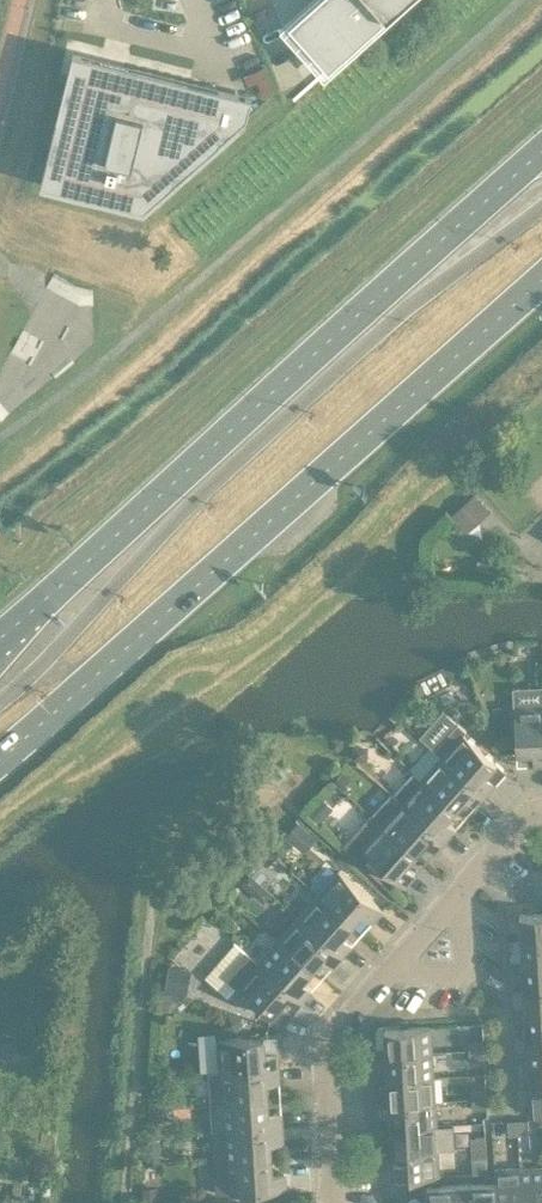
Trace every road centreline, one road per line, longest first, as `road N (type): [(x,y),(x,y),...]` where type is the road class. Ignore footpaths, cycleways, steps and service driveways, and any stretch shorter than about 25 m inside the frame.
road 1 (trunk): [(541,151),(0,637)]
road 2 (trunk): [(0,757),(541,282)]
road 3 (residential): [(336,1202),(326,1068),(337,1028),(541,816)]

